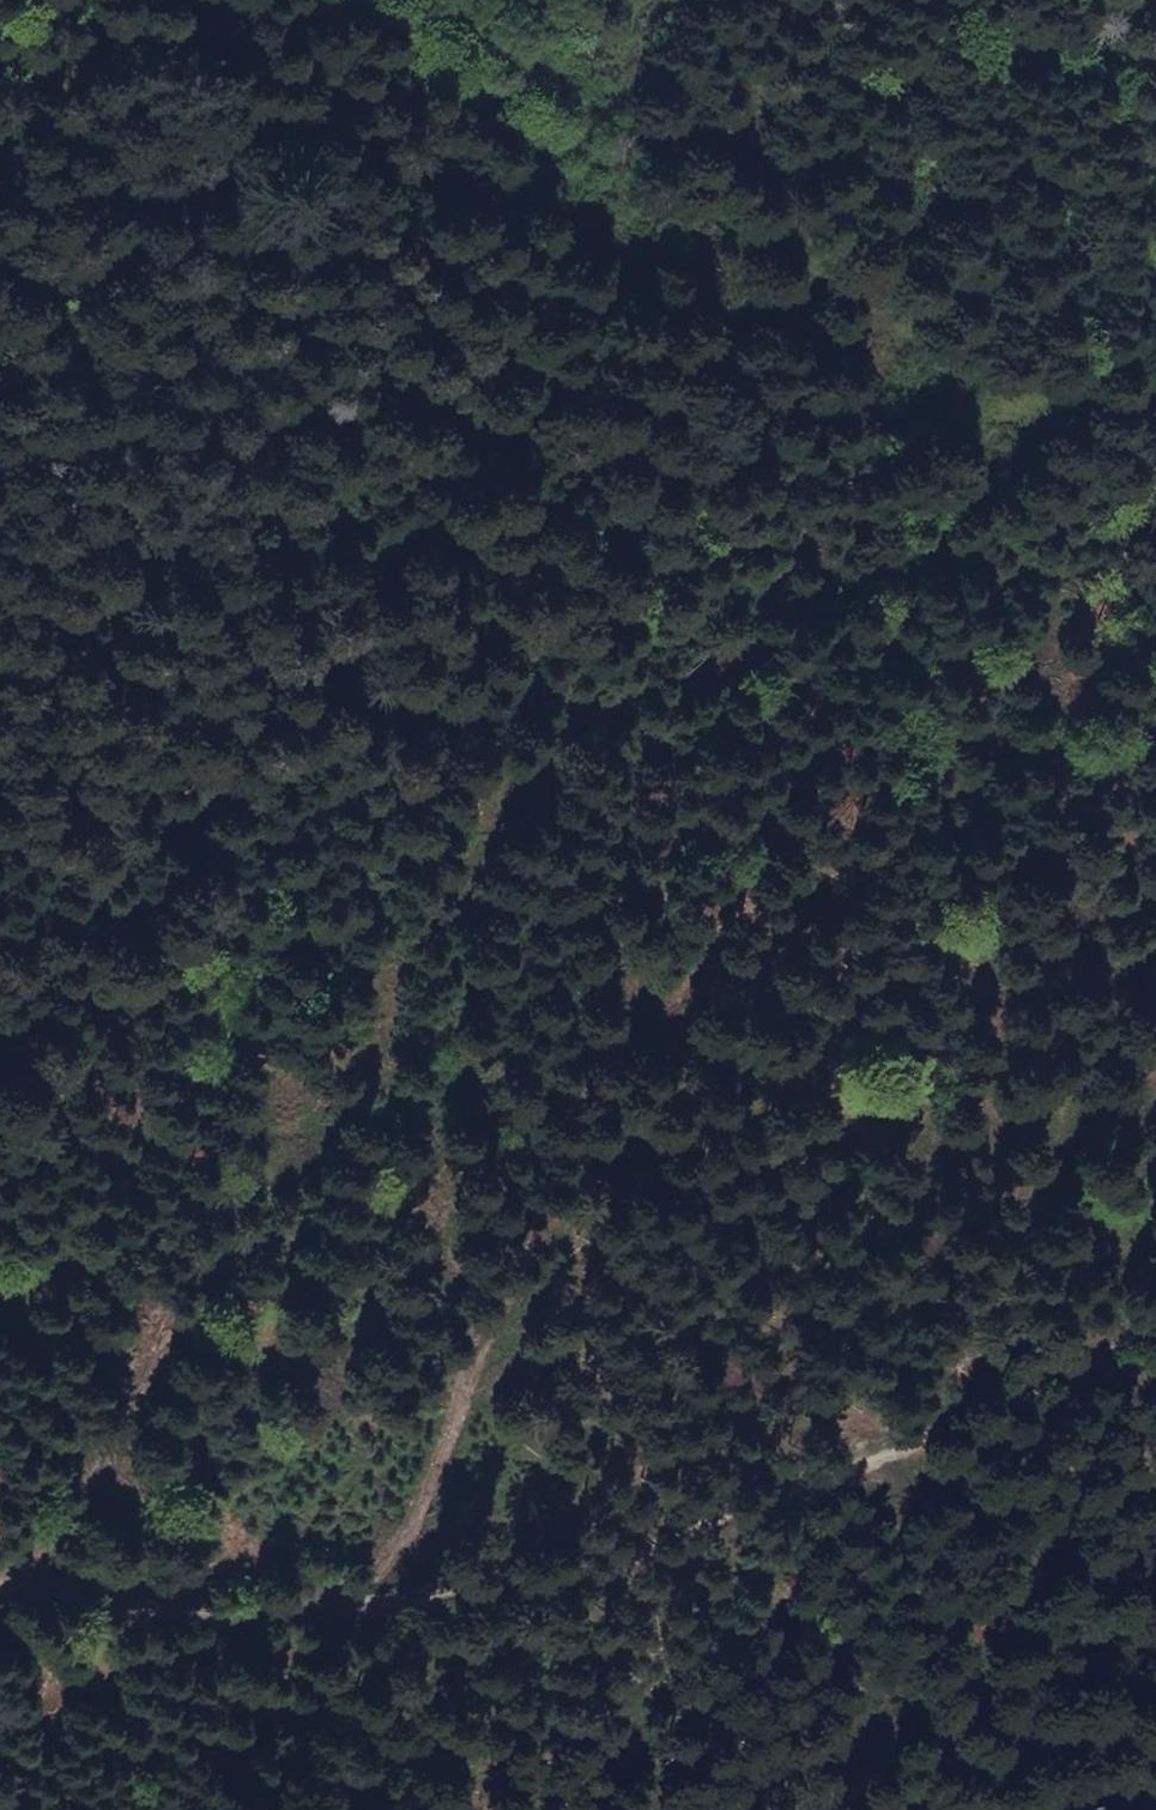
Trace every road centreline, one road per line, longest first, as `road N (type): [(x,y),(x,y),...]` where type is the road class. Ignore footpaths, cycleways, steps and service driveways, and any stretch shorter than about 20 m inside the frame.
road 1 (track): [(0,1590),(429,1593),(803,1500),(893,1504),(1123,1346),(1155,1335)]
road 2 (track): [(528,1809),(620,1690),(803,1500)]

